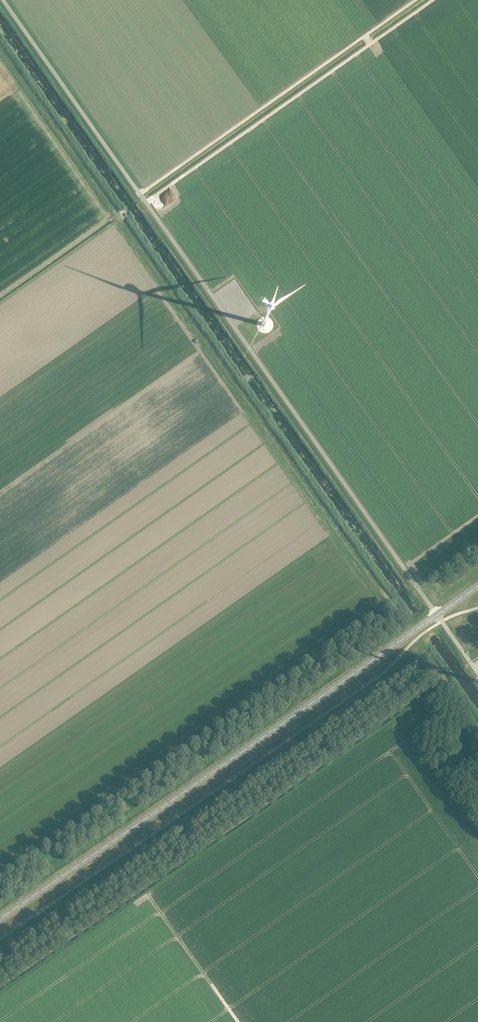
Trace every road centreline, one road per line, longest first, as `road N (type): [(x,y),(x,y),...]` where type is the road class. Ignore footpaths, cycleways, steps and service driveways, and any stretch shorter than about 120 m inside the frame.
road 1 (secondary): [(0,919),(477,586)]

